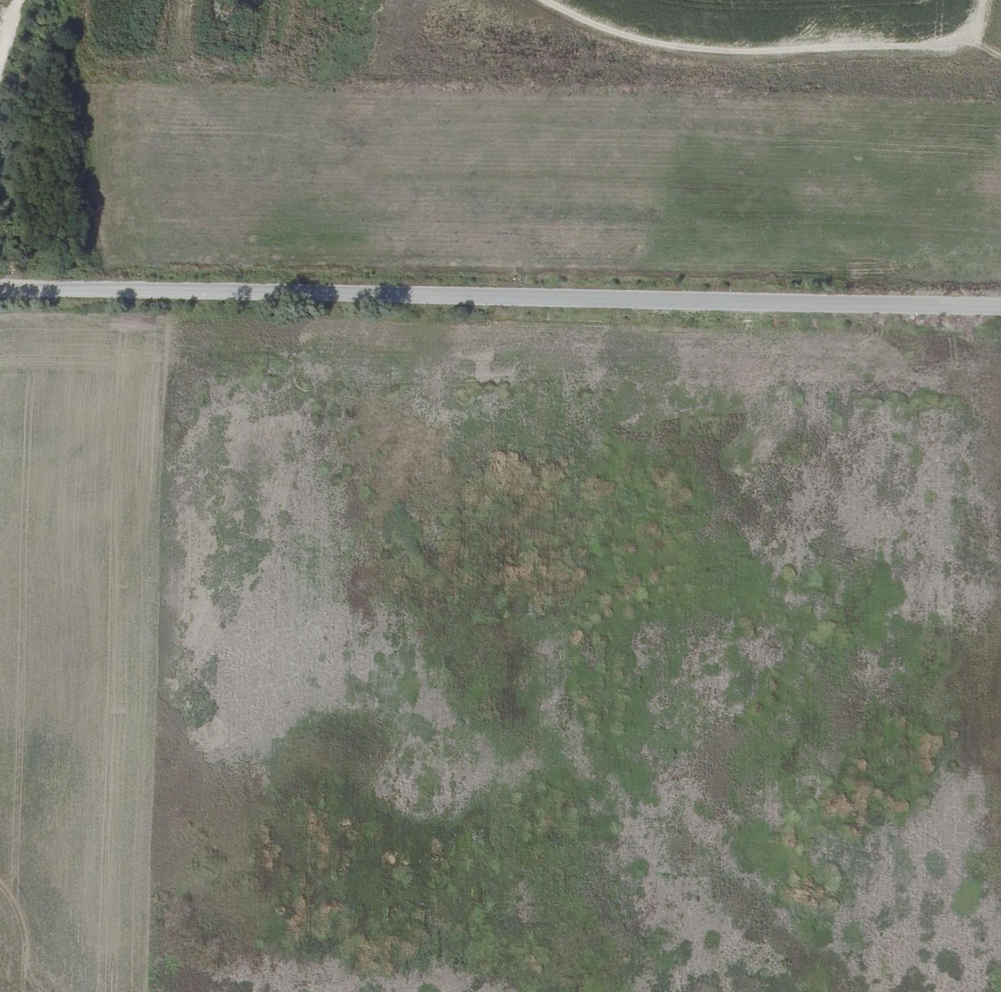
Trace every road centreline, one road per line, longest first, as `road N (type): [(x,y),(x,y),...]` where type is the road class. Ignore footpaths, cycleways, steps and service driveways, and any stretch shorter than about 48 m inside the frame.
road 1 (unclassified): [(1000,305),(0,288)]

